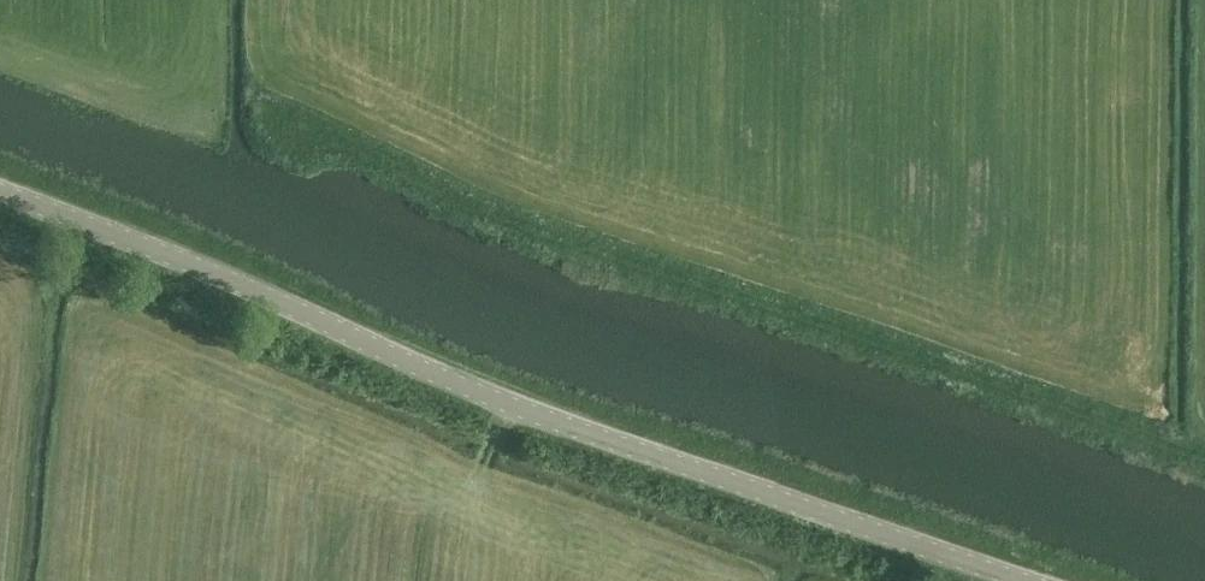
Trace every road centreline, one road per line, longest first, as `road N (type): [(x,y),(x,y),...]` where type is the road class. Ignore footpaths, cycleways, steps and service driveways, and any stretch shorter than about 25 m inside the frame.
road 1 (tertiary): [(0,196),(615,448),(1034,580)]
road 2 (track): [(295,122),(1204,455)]

